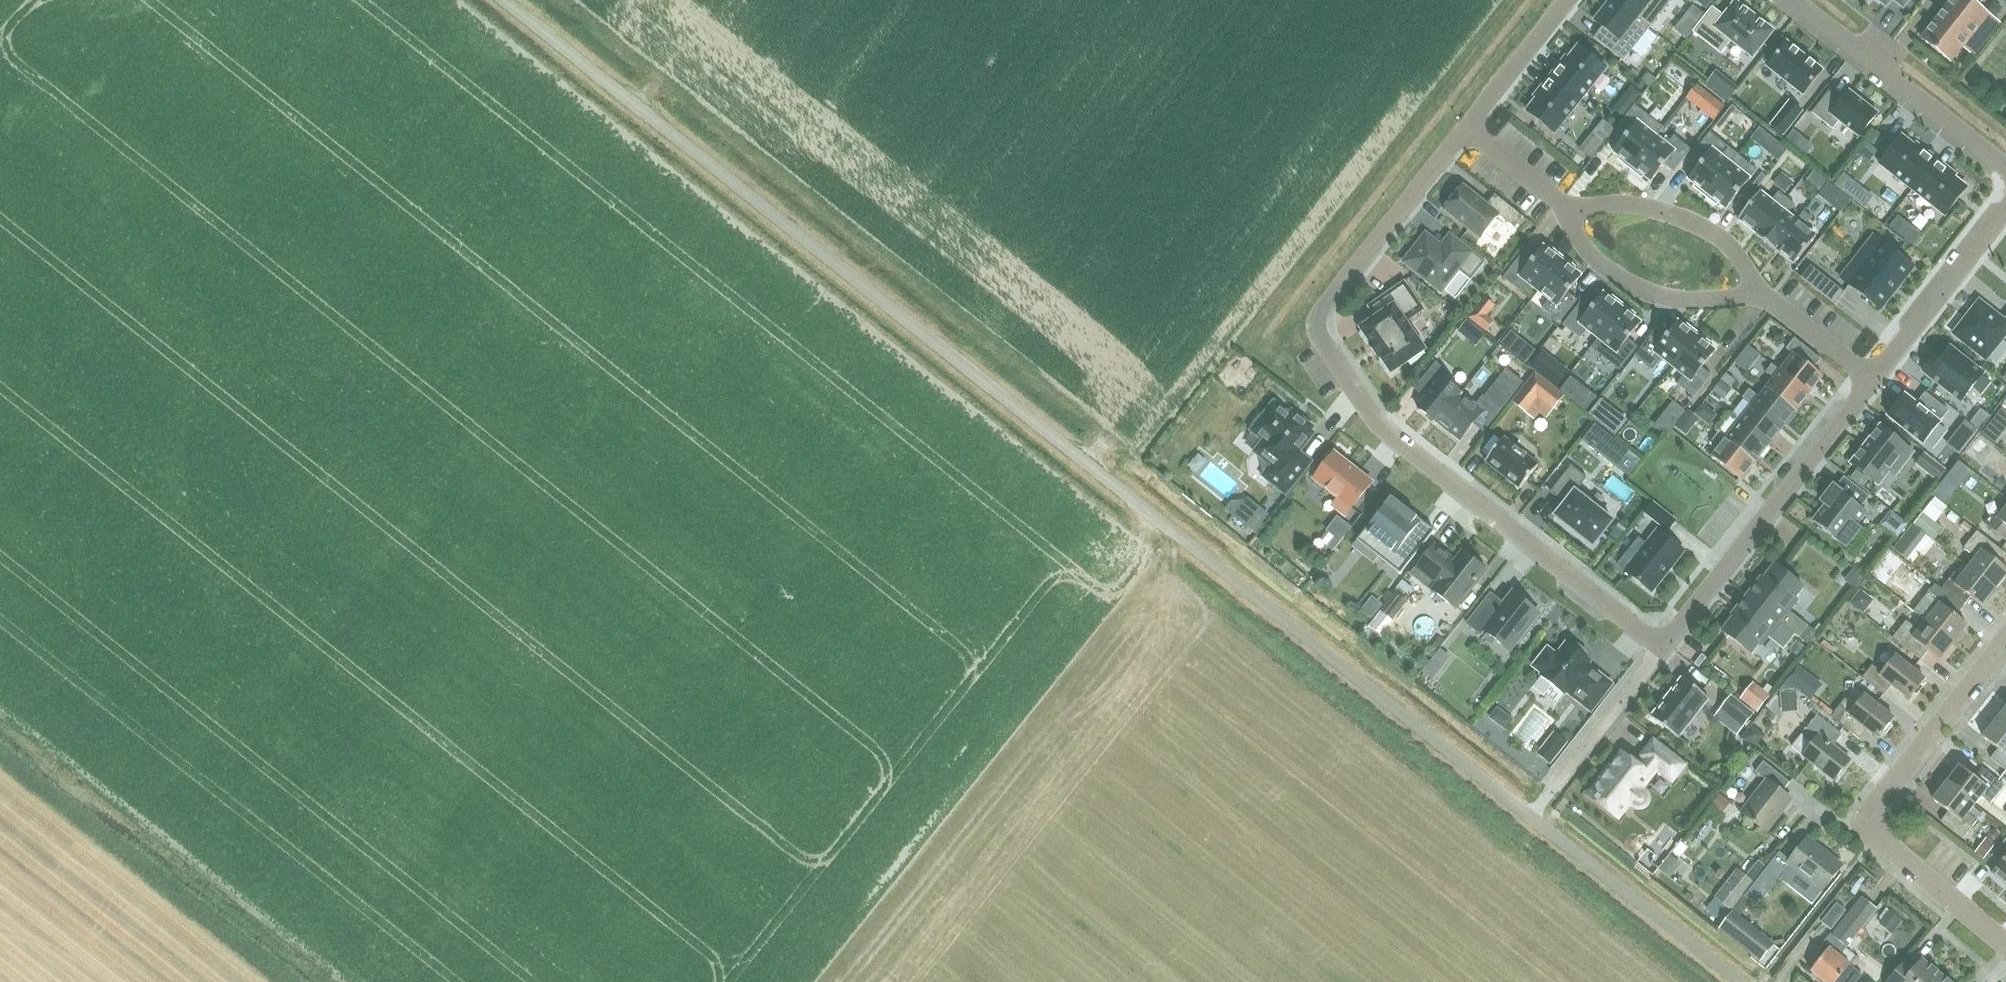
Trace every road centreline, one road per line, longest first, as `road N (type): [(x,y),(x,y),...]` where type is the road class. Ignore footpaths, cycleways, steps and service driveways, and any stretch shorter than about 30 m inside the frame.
road 1 (unclassified): [(1532,818),(508,0)]
road 2 (residential): [(1664,646),(1391,436),(1321,338),(1322,309),(1466,129)]
road 3 (residential): [(2005,948),(1875,839),(1872,819),(2005,644)]
road 4 (residential): [(1874,377),(1664,646)]
road 5 (residential): [(1796,0),(2005,171)]
road 6 (unclassified): [(1733,981),(1532,818)]
road 7 (residential): [(1573,211),(1582,243),(1608,273),(1648,297),(1732,300),(1758,292)]
road 8 (residential): [(1573,211),(1625,205),(1686,220),(1730,244),(1758,292)]
road 9 (residential): [(1664,646),(1532,818)]
road 10 (residential): [(2005,210),(1874,377)]
road 11 (residential): [(1466,129),(1568,0)]
road 12 (residential): [(1758,292),(1874,377)]
road 13 (residential): [(1466,129),(1573,211)]

